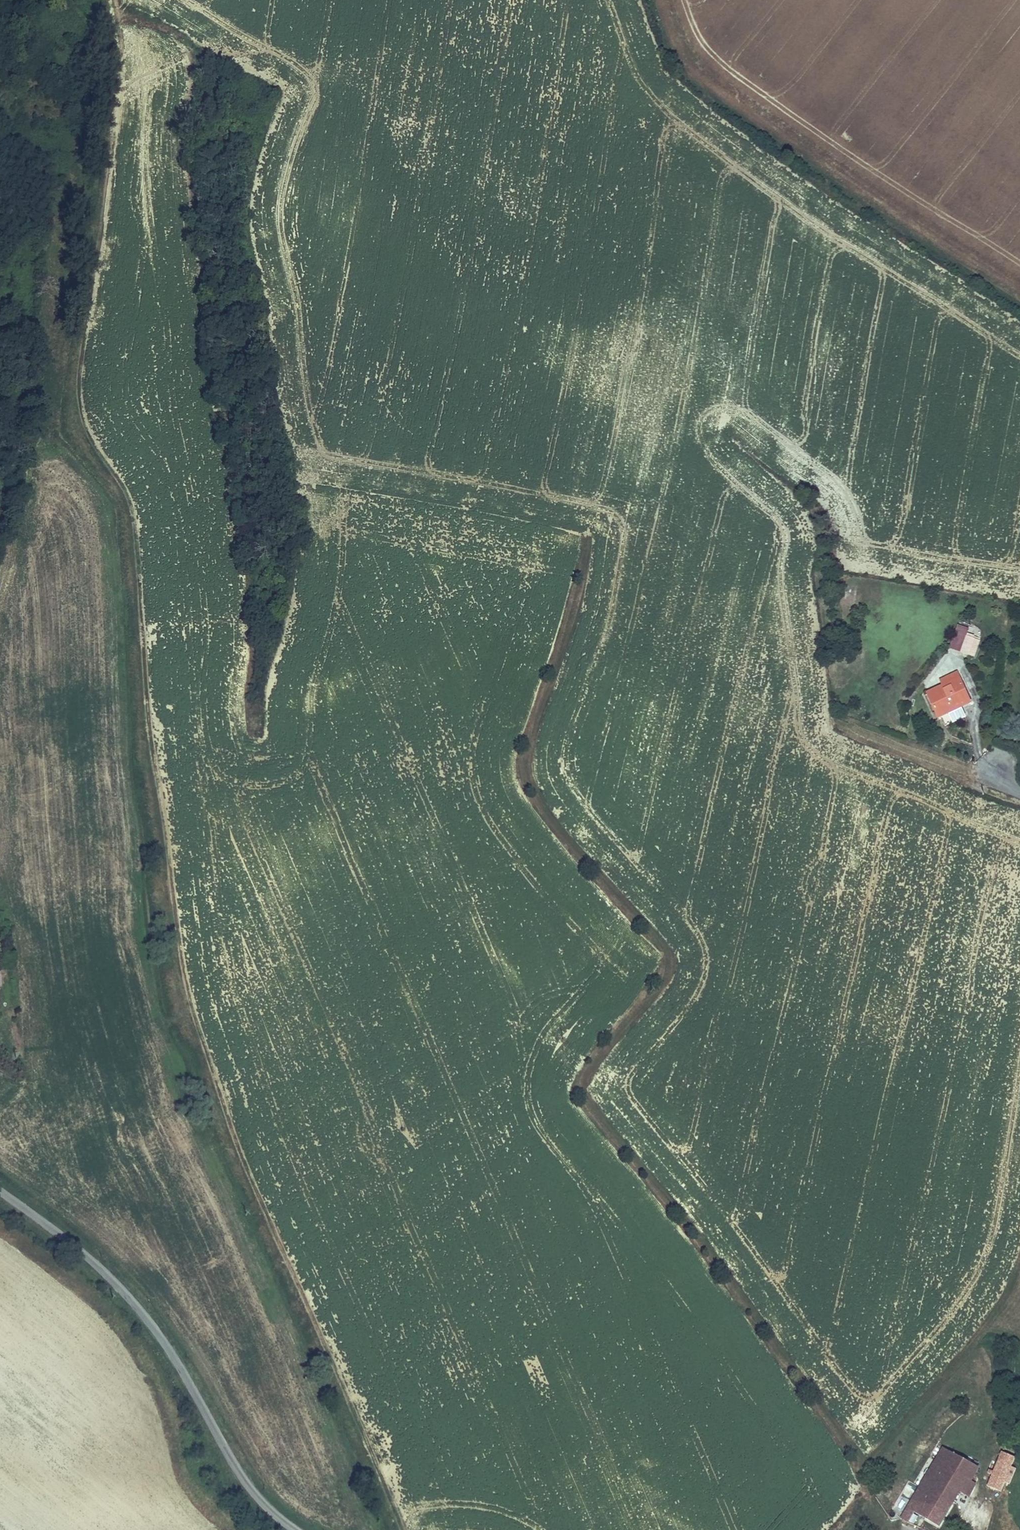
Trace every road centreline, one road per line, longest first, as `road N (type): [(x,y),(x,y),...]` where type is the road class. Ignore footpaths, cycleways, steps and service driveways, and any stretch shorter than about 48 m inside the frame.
road 1 (track): [(114,25),(82,413),(134,497),(143,530),(172,897),(242,1124),(369,1419),(399,1529)]
road 2 (track): [(589,536),(533,755),(545,797),(666,949),(670,975),(586,1071),(586,1097),(858,1448),(894,1432),(983,1339),(1019,1263)]
road 3 (track): [(650,0),(671,52),(924,257),(1019,313)]
road 4 (unclassified): [(0,1195),(106,1276),(146,1319),(182,1372),(222,1458),(289,1529)]

